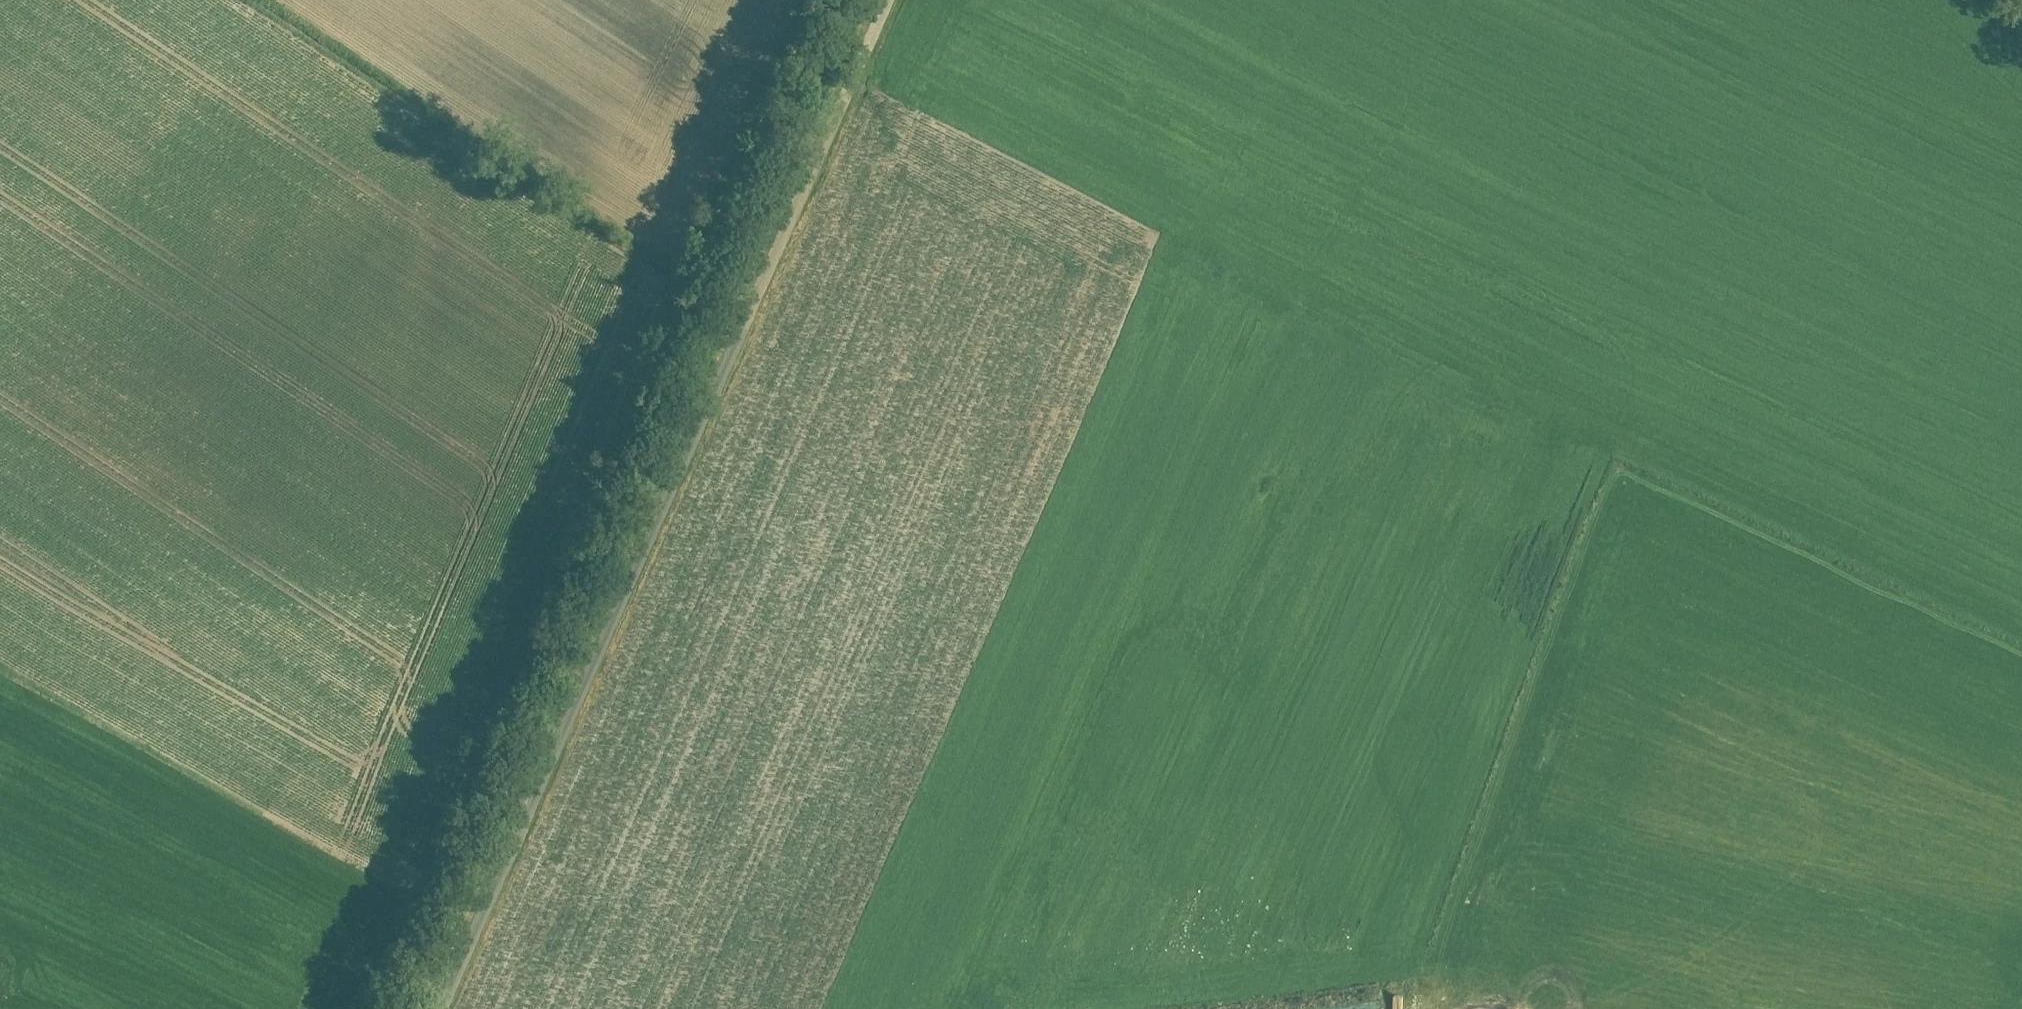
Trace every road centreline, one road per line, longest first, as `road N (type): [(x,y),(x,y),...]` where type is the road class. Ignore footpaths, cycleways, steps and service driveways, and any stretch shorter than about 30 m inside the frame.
road 1 (unclassified): [(428,1008),(889,0)]

